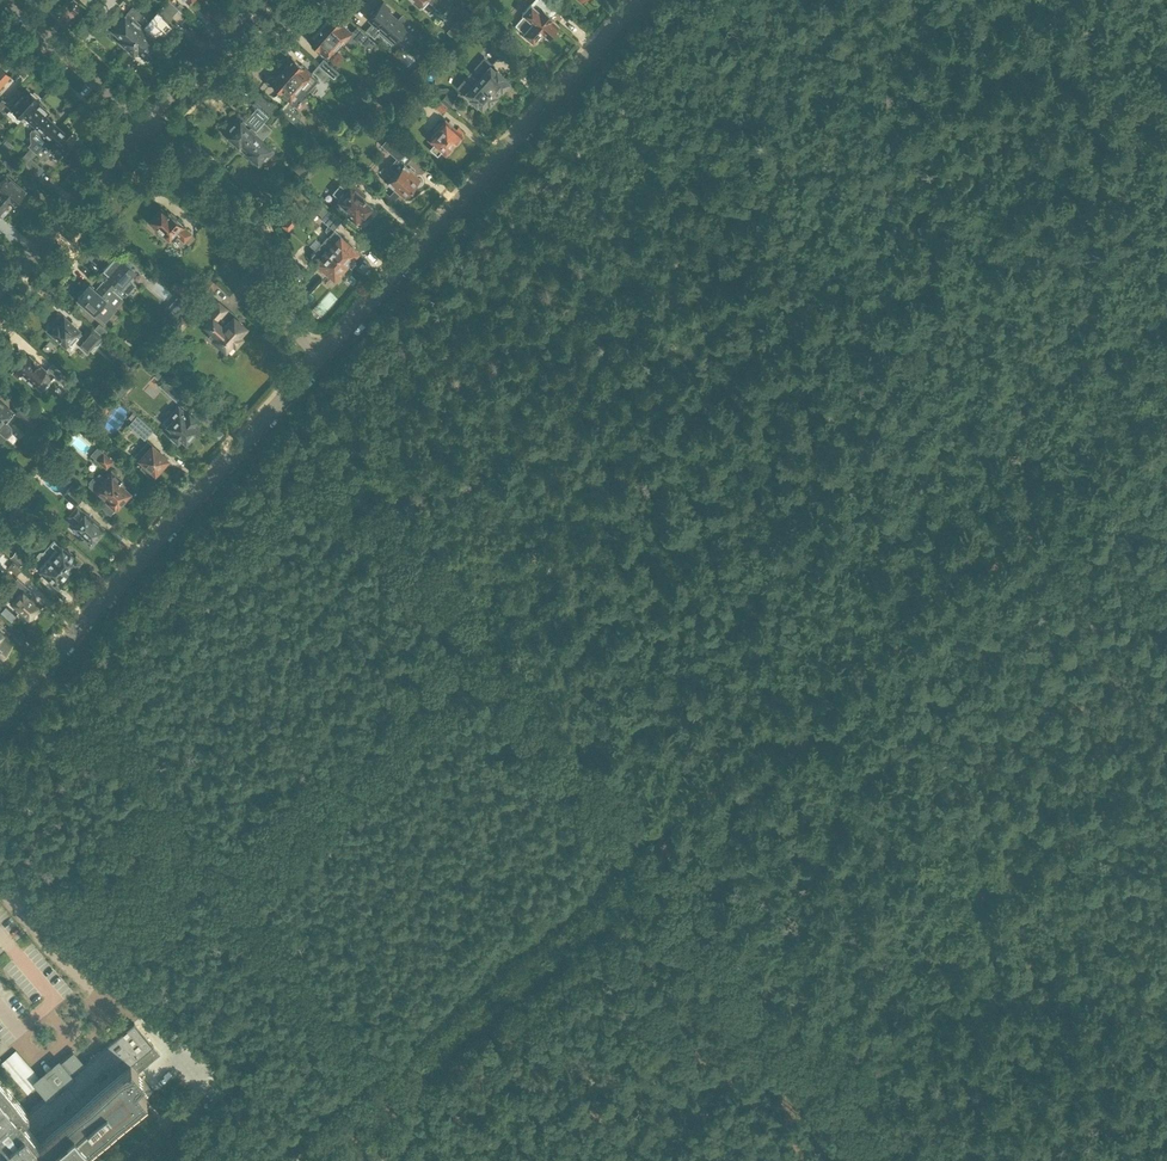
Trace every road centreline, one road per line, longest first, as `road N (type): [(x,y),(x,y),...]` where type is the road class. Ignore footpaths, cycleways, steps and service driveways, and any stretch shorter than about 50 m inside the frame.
road 1 (track): [(274,1160),(1166,407)]
road 2 (track): [(900,1160),(286,398)]
road 3 (track): [(596,49),(1087,475)]
road 4 (track): [(44,671),(368,1082)]
road 5 (track): [(1166,1079),(987,912),(806,713)]
road 6 (track): [(1166,759),(784,1084)]
road 7 (residential): [(0,721),(322,357)]
road 8 (residential): [(322,357),(639,0)]
road 9 (residential): [(322,357),(291,326),(254,223),(147,126)]
road 10 (residential): [(147,126),(0,292)]
road 11 (track): [(1166,130),(1018,0)]
road 12 (residential): [(147,126),(10,0)]
road 13 (residential): [(257,0),(147,126)]
road 14 (track): [(139,788),(49,885)]

